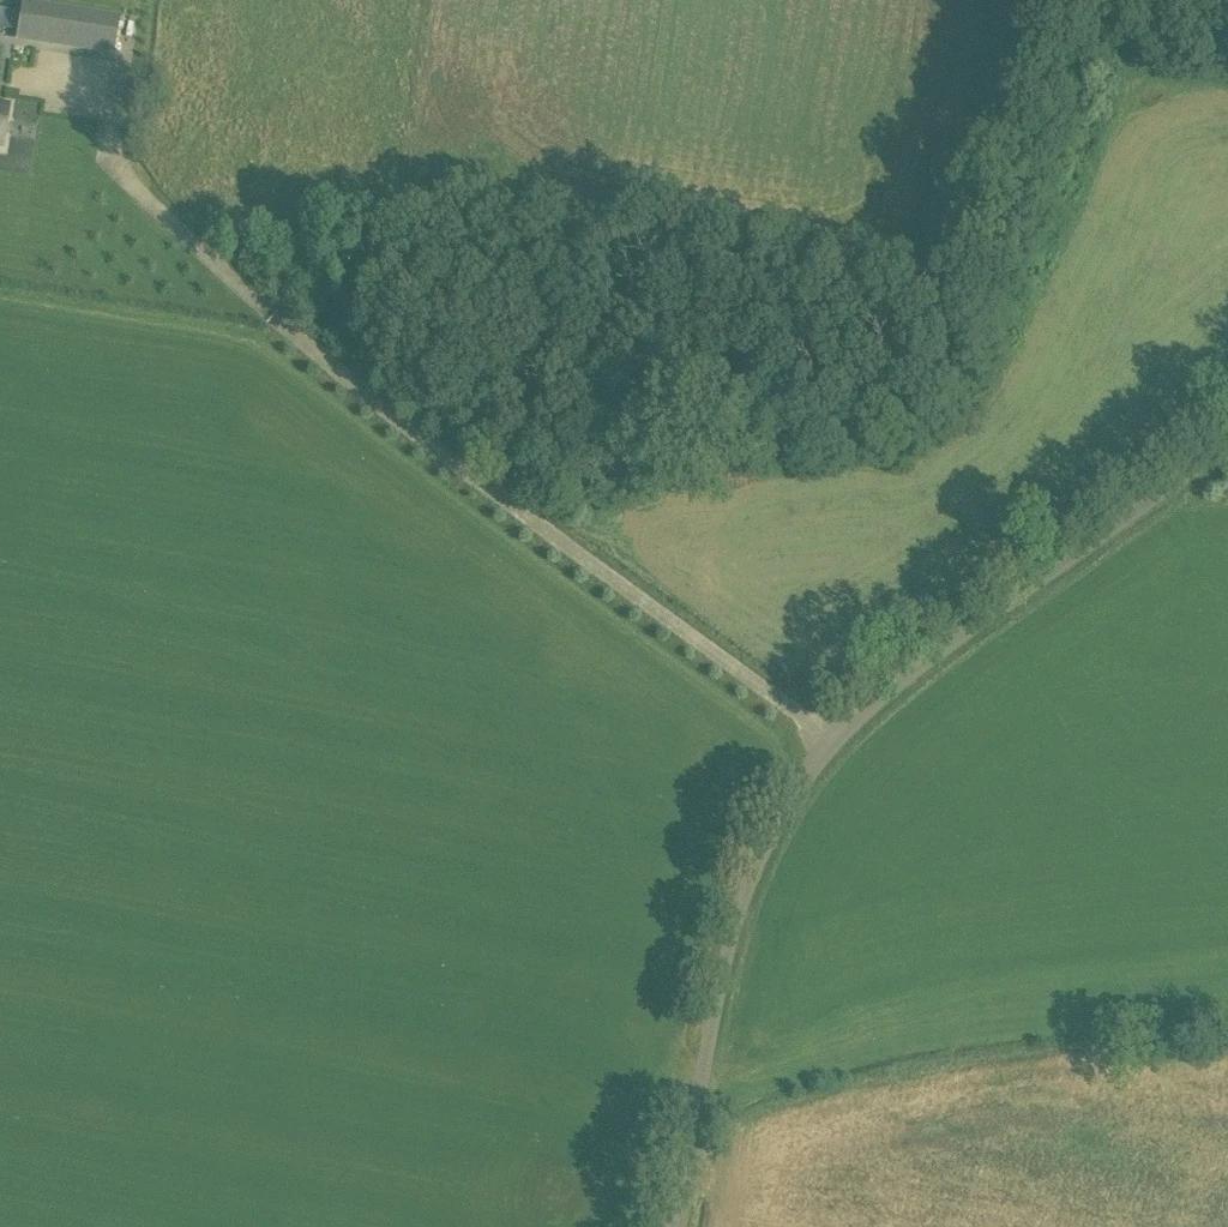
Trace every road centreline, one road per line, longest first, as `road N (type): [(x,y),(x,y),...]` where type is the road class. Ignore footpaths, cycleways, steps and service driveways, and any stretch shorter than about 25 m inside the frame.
road 1 (unclassified): [(672,1226),(732,938),(767,847),(832,739),(864,707),(1227,445)]

